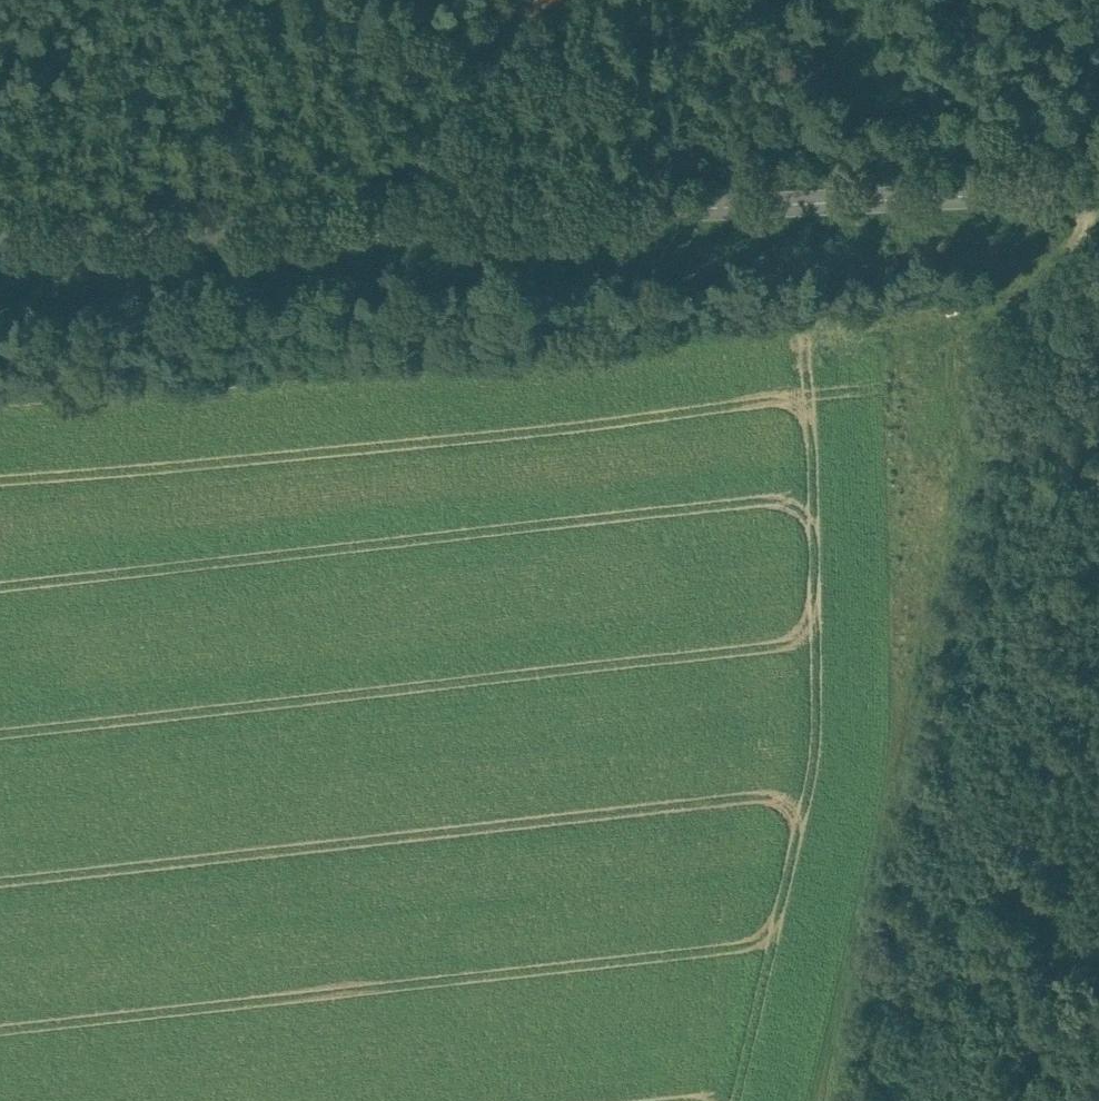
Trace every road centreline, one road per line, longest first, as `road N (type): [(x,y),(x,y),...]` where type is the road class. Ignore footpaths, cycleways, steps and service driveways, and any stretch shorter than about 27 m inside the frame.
road 1 (tertiary): [(0,237),(1098,188)]
road 2 (track): [(836,1100),(1006,314),(1098,205)]

